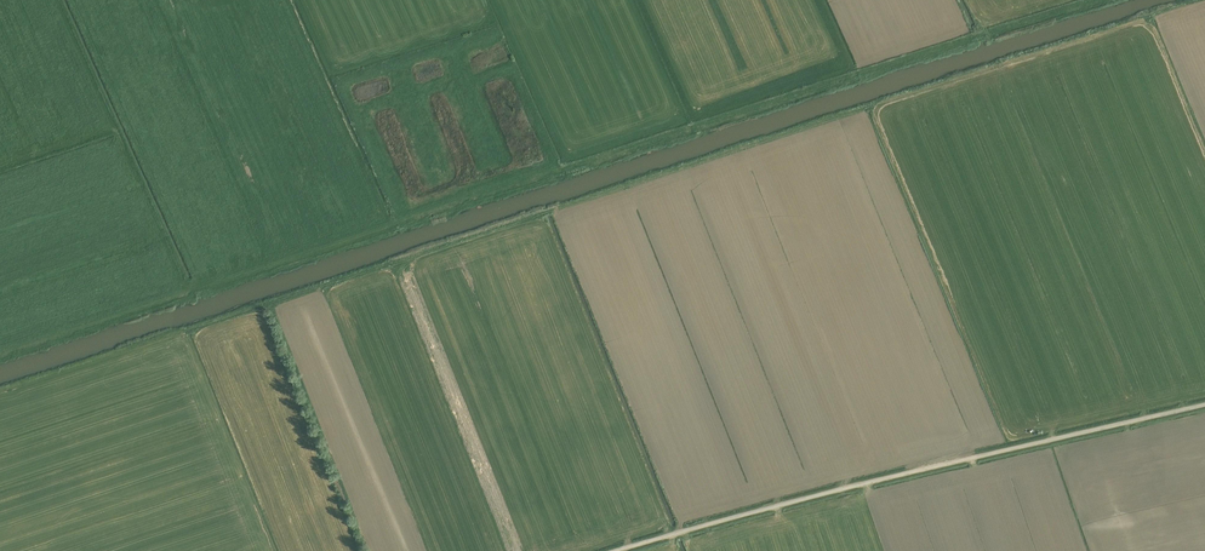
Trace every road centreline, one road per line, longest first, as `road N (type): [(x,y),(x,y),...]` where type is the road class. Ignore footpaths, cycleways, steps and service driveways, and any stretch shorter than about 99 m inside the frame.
road 1 (unclassified): [(617,550),(1204,405)]

